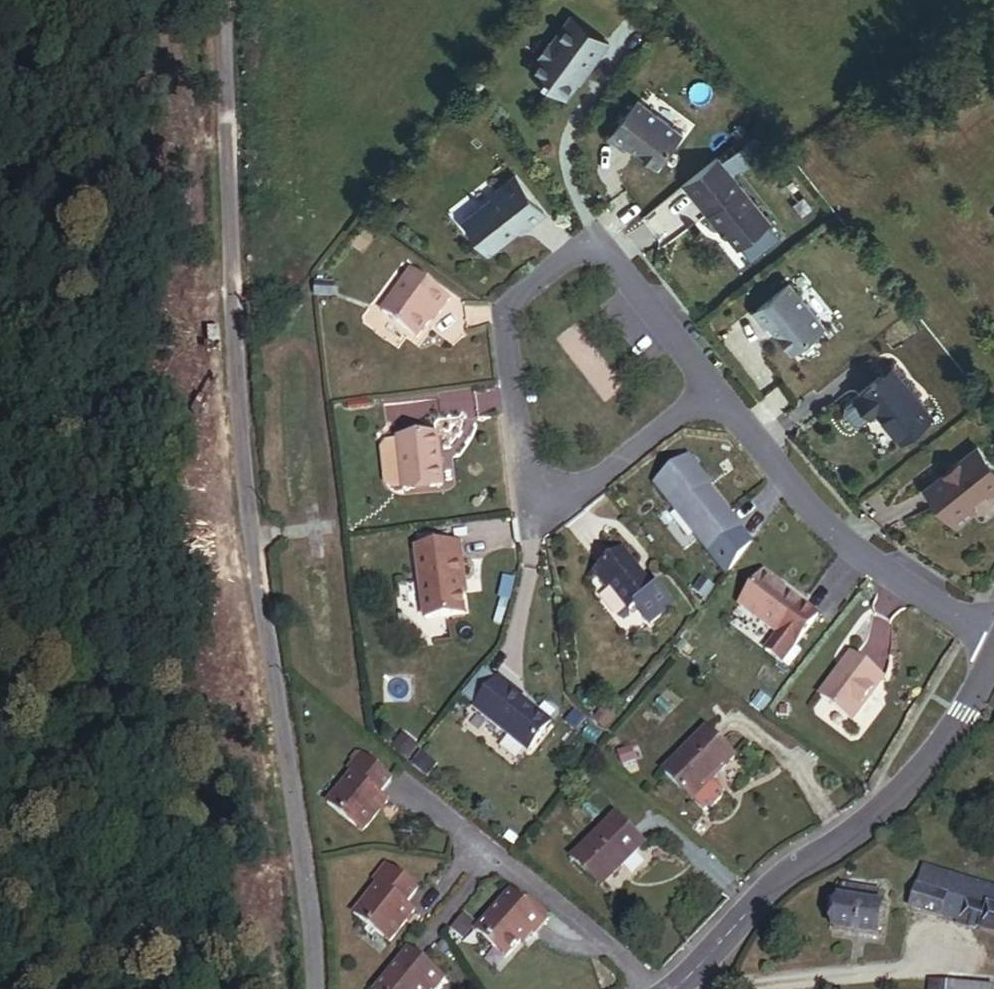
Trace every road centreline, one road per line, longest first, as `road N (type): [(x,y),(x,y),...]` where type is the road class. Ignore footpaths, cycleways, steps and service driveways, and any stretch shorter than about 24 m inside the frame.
road 1 (unclassified): [(221,0),(235,368),(301,857),(310,988)]
road 2 (residential): [(716,401),(595,235),(505,307),(520,460),(535,481),(564,494),(583,487)]
road 3 (residential): [(672,988),(769,888),(889,805),(966,712),(993,655)]
road 4 (residential): [(993,632),(865,554),(716,401)]
road 5 (residential): [(661,988),(425,806)]
road 6 (residential): [(583,487),(716,401)]

